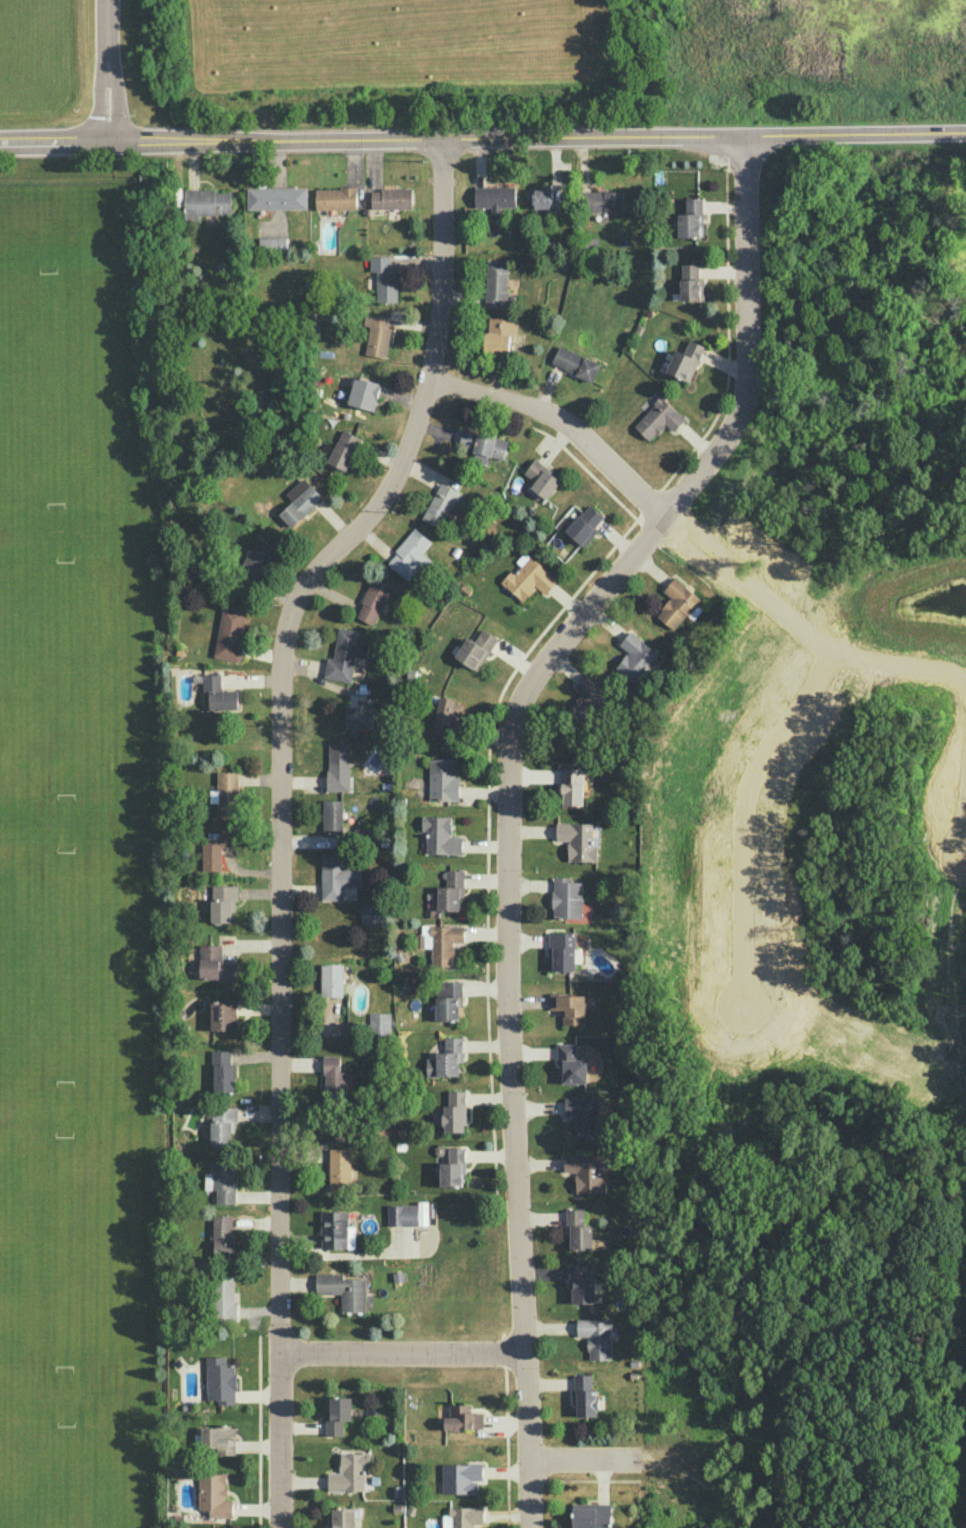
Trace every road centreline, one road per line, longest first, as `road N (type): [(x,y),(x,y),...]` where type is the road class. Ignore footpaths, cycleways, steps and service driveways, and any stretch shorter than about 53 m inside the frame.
road 1 (residential): [(746,136),(751,354),(735,425),(529,683),(512,719),(506,832),(529,1527)]
road 2 (residential): [(440,138),(431,385),(389,490),(316,569),(286,622),(279,1527)]
road 3 (tertiary): [(0,148),(965,134)]
road 4 (residential): [(431,385),(547,413),(664,516)]
road 5 (residential): [(280,1354),(524,1353)]
road 6 (residential): [(109,0),(109,146)]
road 7 (residential): [(528,1462),(671,1463)]

